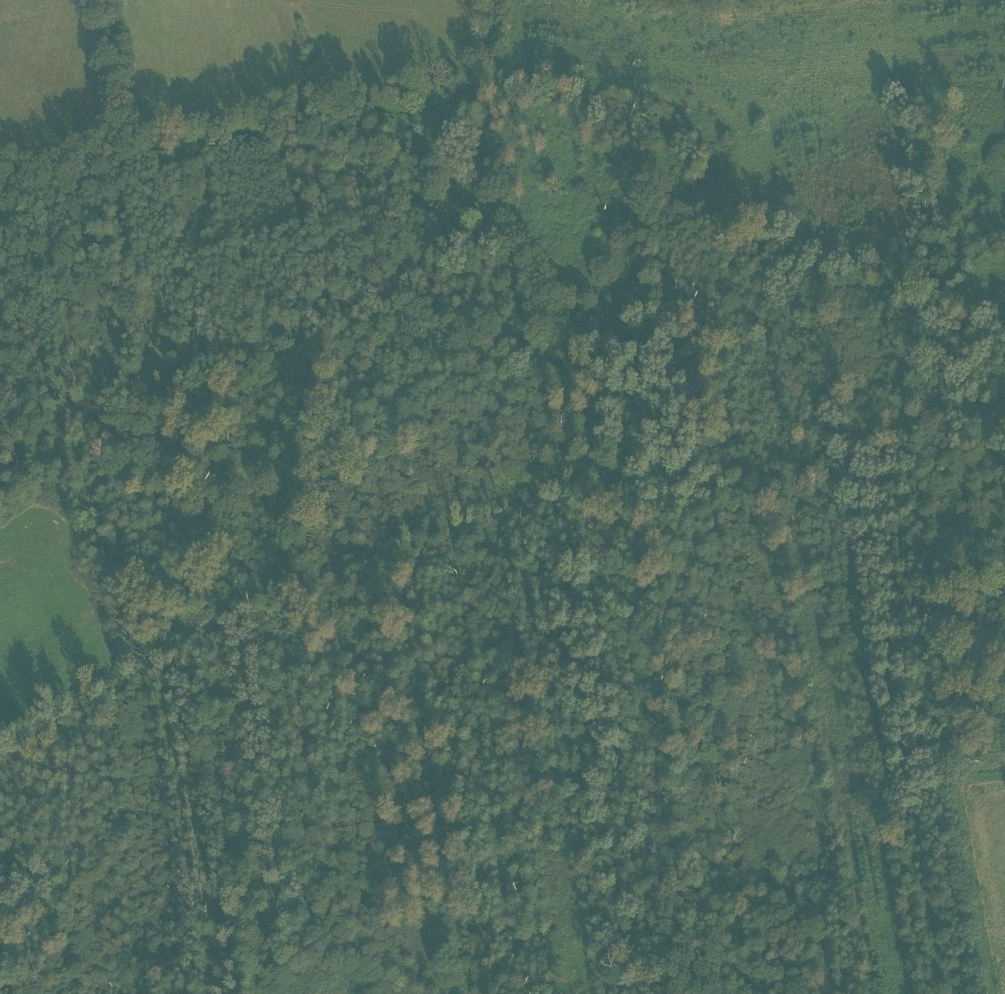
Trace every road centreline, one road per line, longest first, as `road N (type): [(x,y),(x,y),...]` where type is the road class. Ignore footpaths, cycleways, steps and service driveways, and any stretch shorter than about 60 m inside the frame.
road 1 (track): [(500,0),(482,92),(328,106),(156,141),(30,199),(1,199)]

